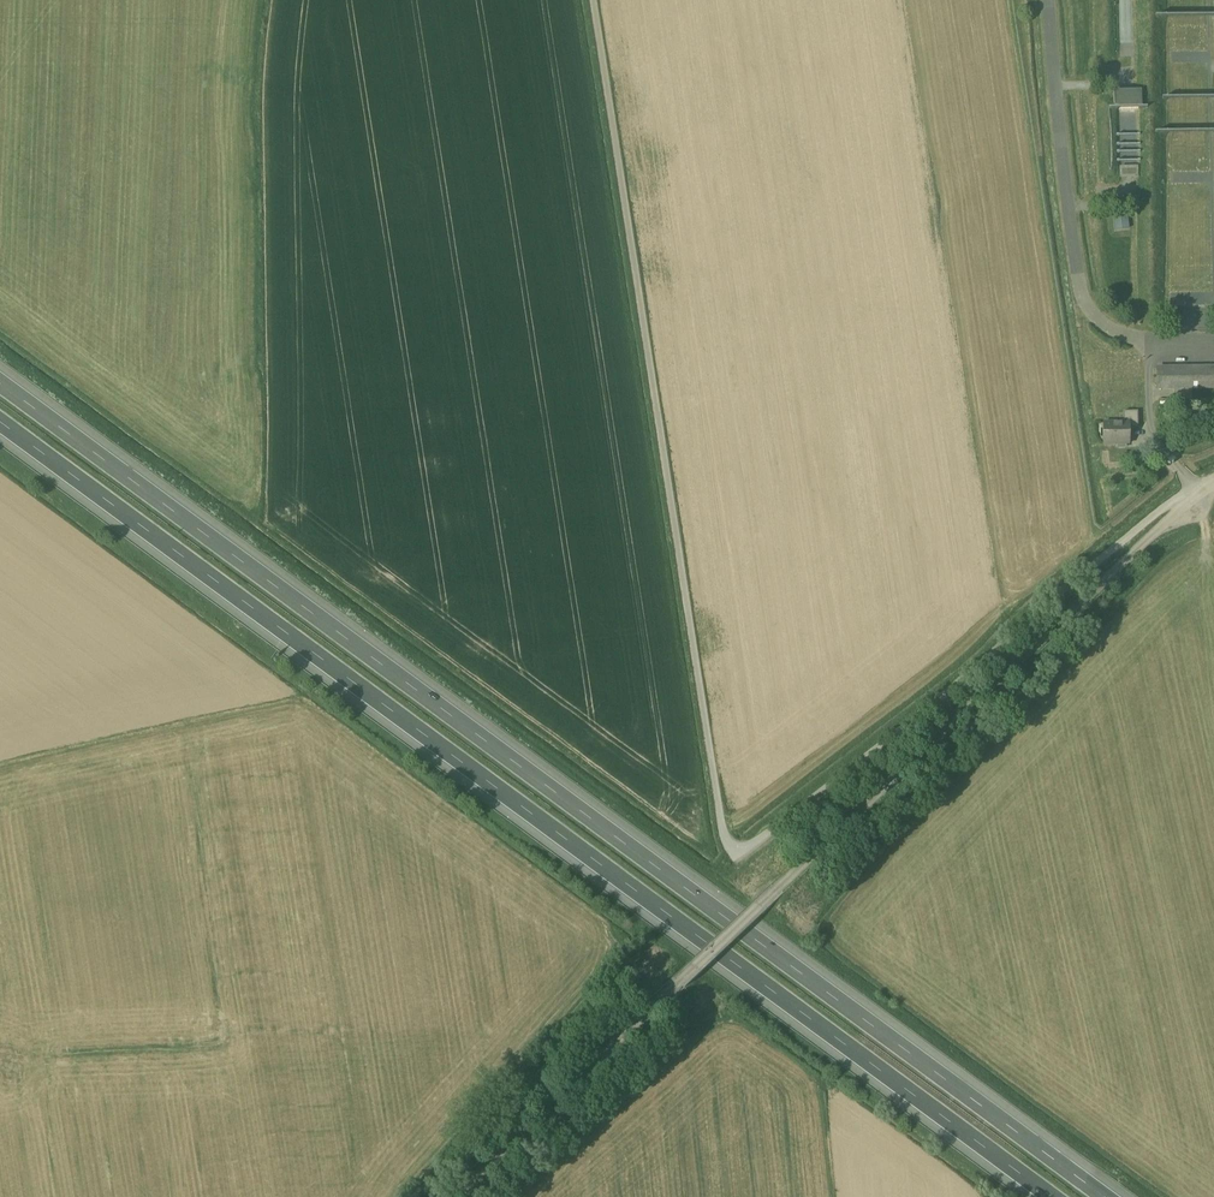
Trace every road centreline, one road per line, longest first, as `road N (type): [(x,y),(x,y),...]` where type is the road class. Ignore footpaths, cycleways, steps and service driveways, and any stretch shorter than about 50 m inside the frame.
road 1 (unclassified): [(1196,489),(1162,507),(764,840),(731,838),(721,824),(596,0)]
road 2 (motorway): [(1104,1196),(0,375)]
road 3 (motorway): [(0,420),(1051,1196)]
road 4 (unclassified): [(1196,489),(458,1196)]

